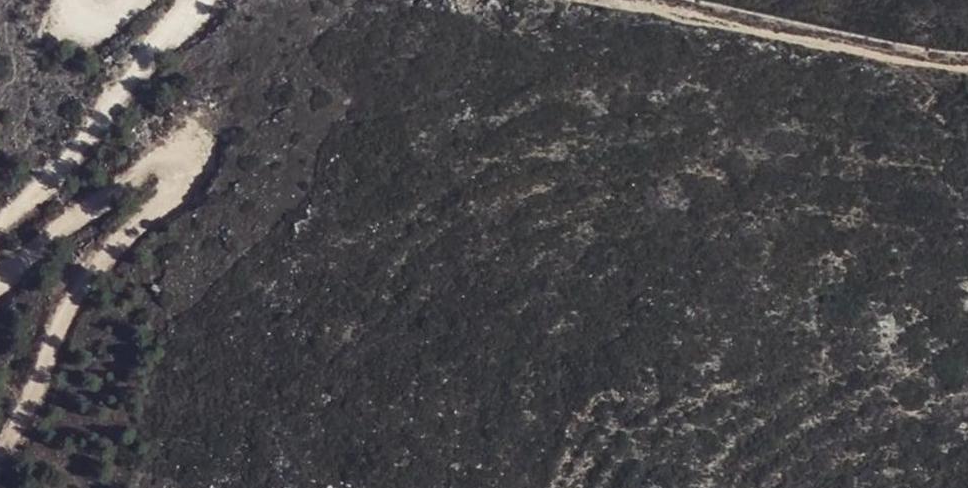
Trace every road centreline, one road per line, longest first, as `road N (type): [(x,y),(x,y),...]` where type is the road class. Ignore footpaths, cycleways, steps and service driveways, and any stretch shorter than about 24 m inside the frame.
road 1 (track): [(0,457),(30,422),(88,282),(183,191),(186,164),(157,167),(0,284)]
road 2 (track): [(0,234),(79,160),(117,99),(207,0)]

